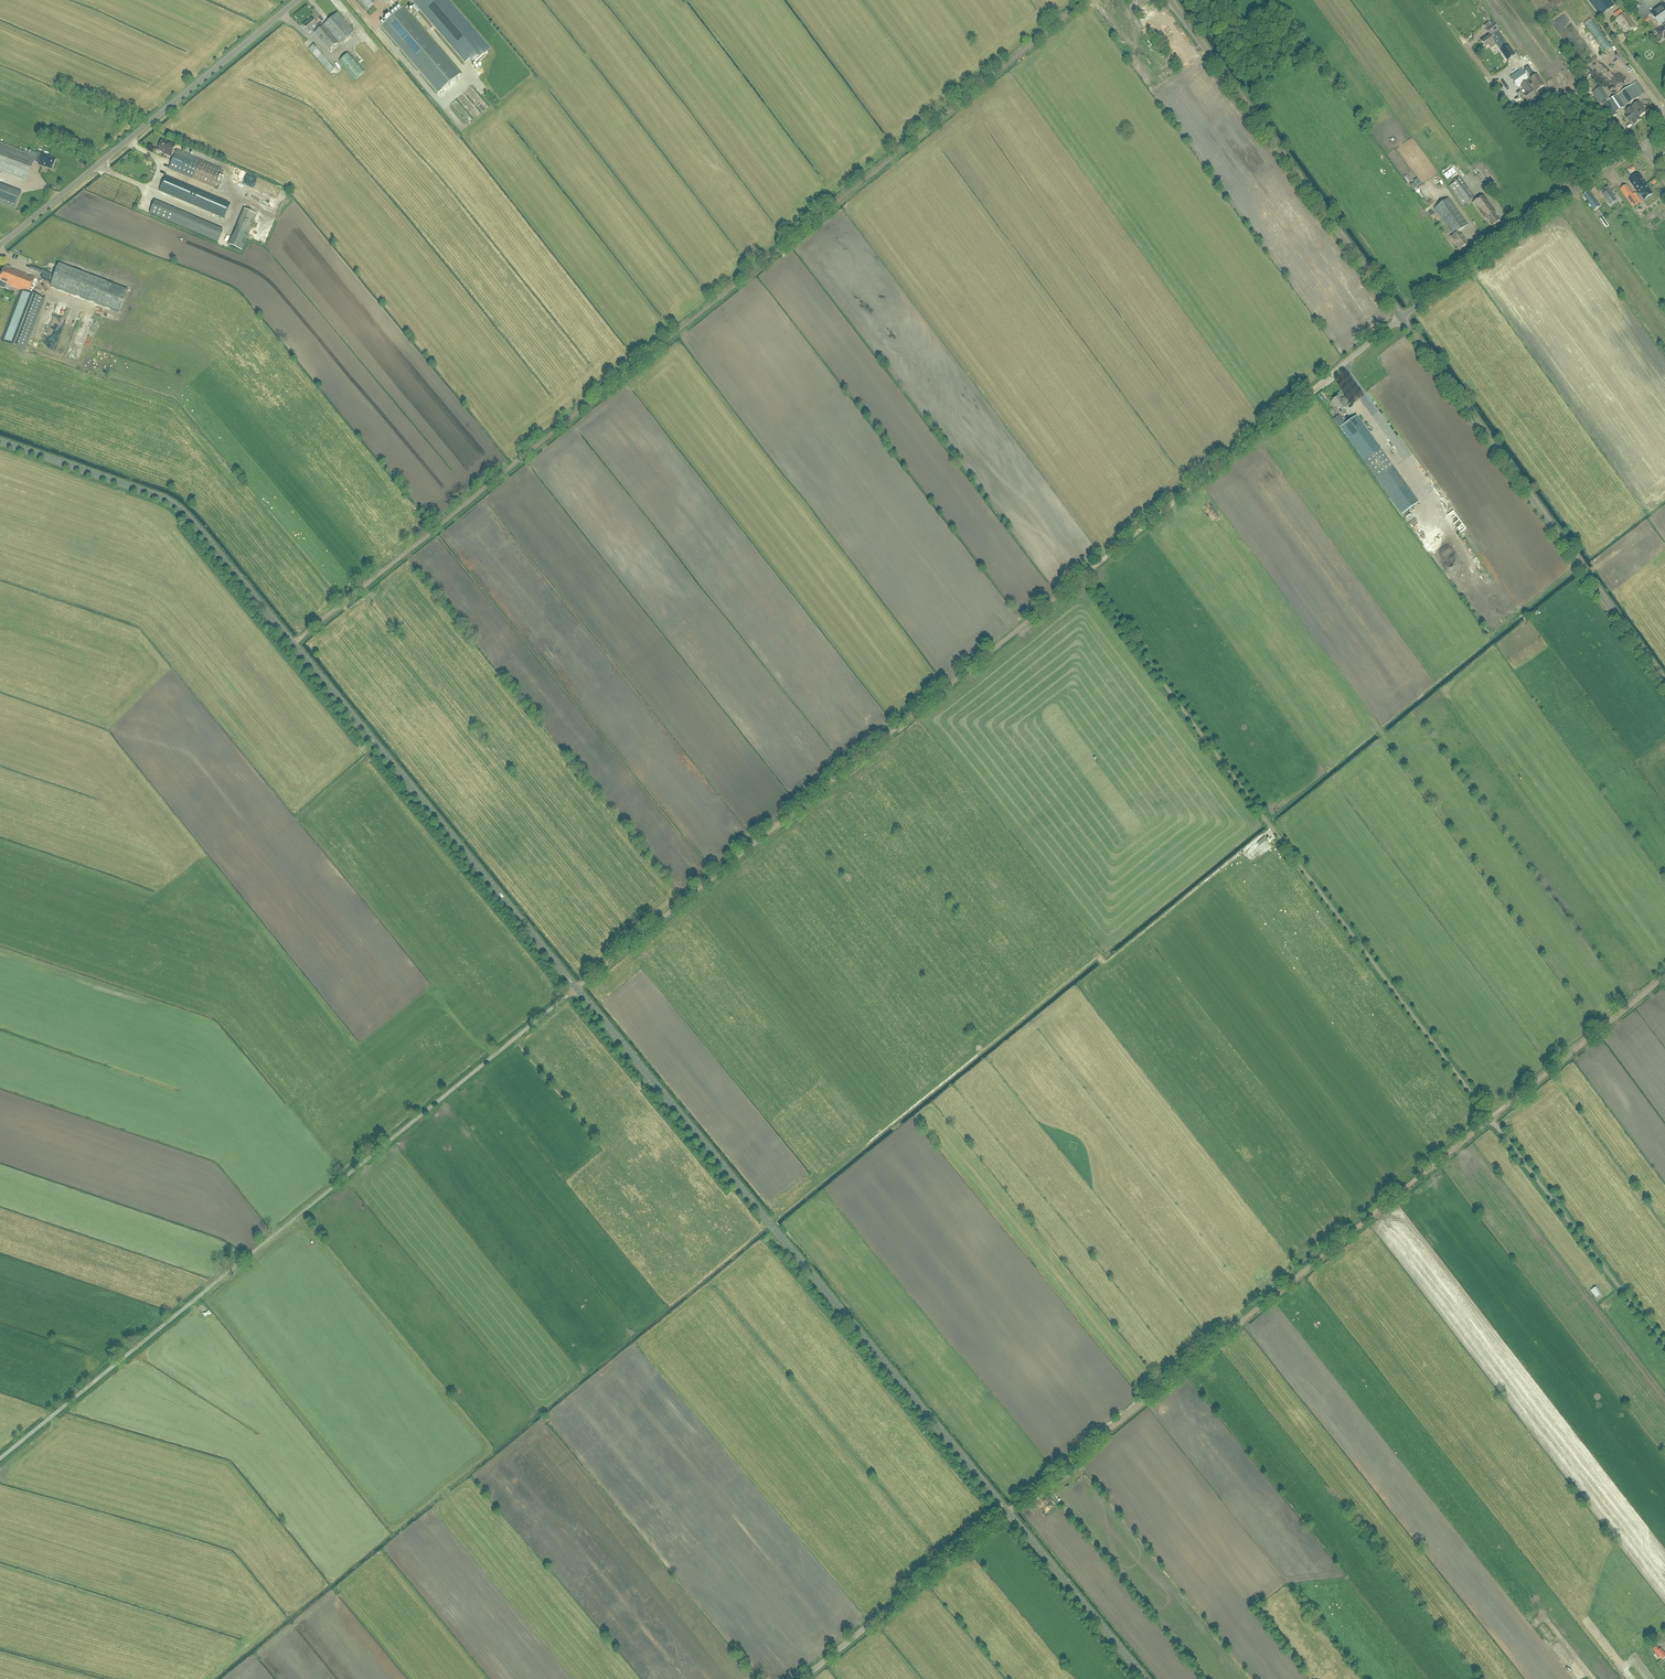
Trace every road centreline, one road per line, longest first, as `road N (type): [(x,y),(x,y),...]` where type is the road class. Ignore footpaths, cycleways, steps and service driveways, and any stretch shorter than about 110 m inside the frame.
road 1 (track): [(294,644),(1087,0)]
road 2 (track): [(576,987),(1334,373)]
road 3 (unclassified): [(1664,1346),(1082,576)]
road 4 (track): [(1007,1512),(1664,976)]
road 5 (unclassified): [(576,987),(187,515),(164,498),(0,443)]
road 6 (unclassified): [(0,1457),(576,987)]
road 7 (unclassified): [(1007,1512),(576,987)]
road 8 (unclassified): [(1664,682),(1400,319)]
road 9 (unclassified): [(1400,319),(1170,0)]
road 10 (unclassified): [(0,245),(297,0)]
road 11 (unclassified): [(802,1678),(1007,1512)]
road 12 (unclassified): [(1145,1678),(1007,1512)]
road 13 (unclassified): [(1400,319),(1574,193)]
road 14 (unclassified): [(1574,193),(1464,43)]

